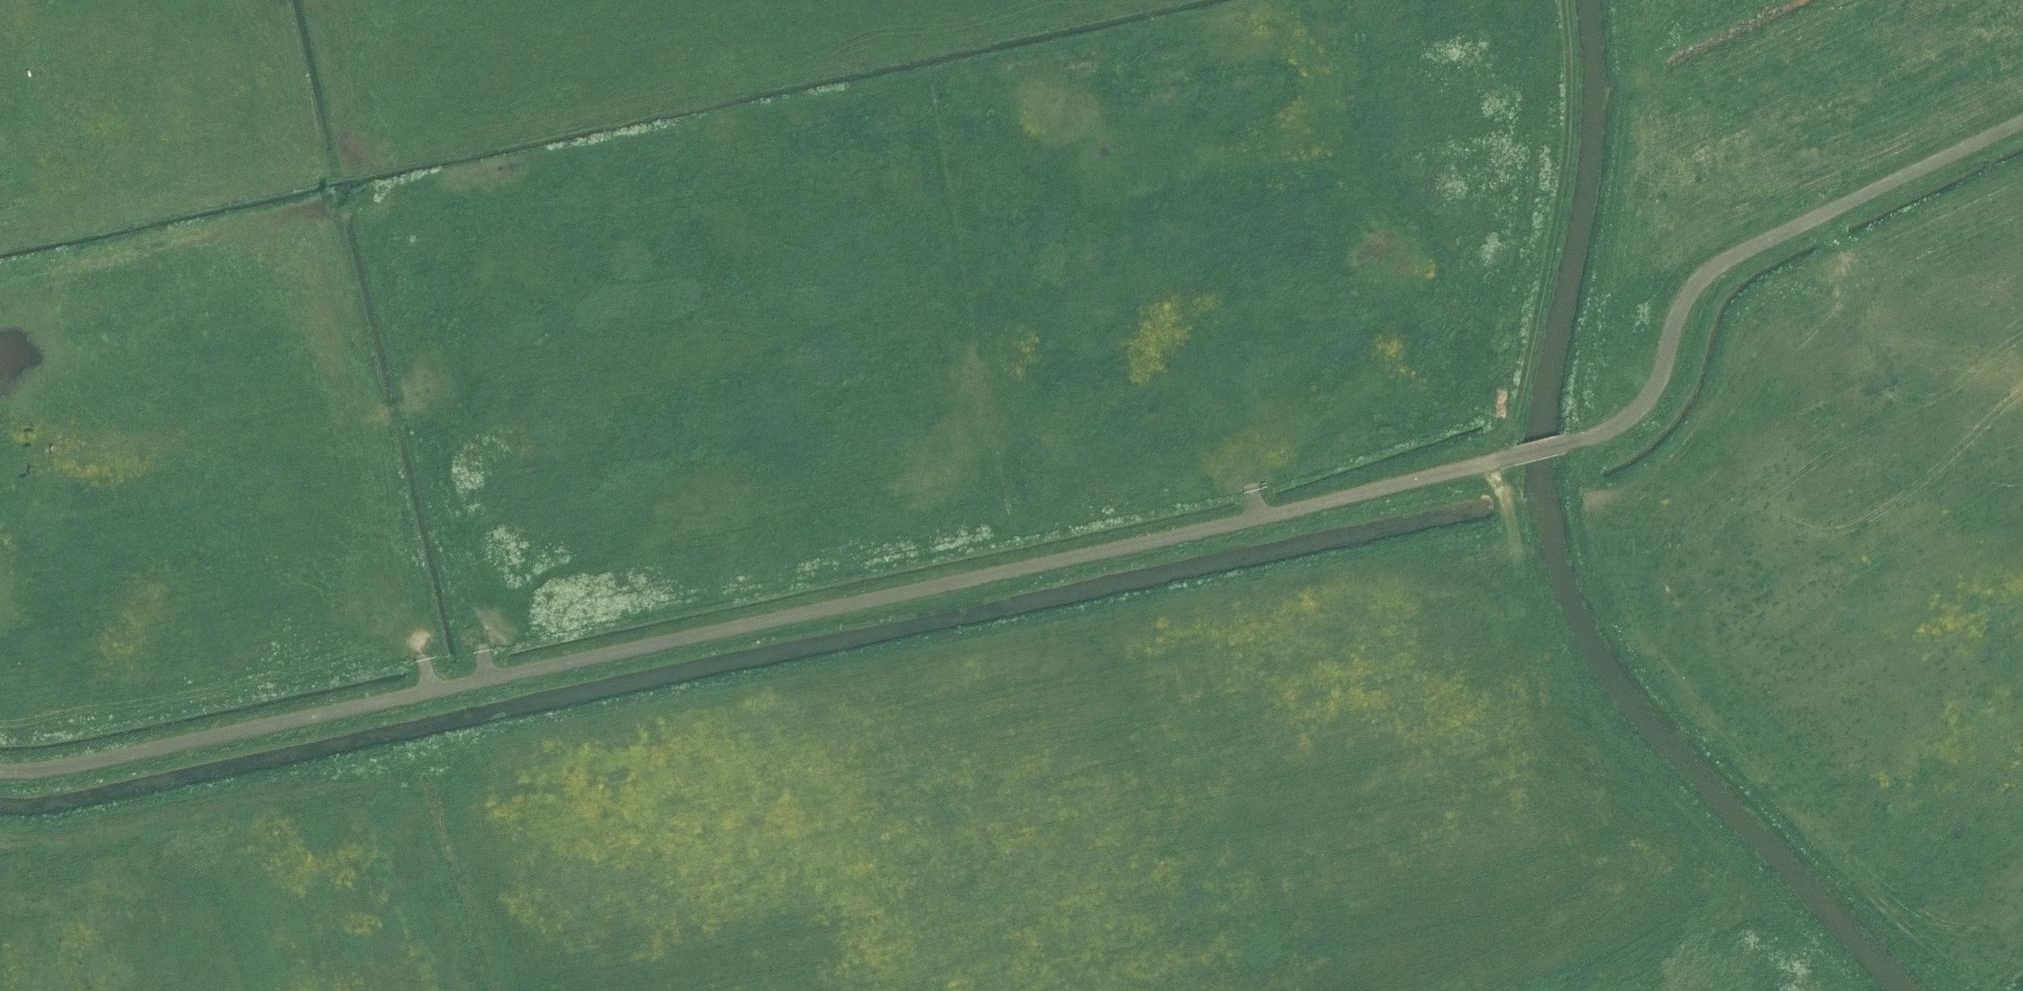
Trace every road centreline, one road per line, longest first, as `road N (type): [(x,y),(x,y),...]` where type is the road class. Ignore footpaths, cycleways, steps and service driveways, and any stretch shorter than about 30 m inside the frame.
road 1 (unclassified): [(0,770),(109,760),(1155,542),(1556,446),(1628,420),(1646,401),(1674,324),(1711,270),(2022,123)]

